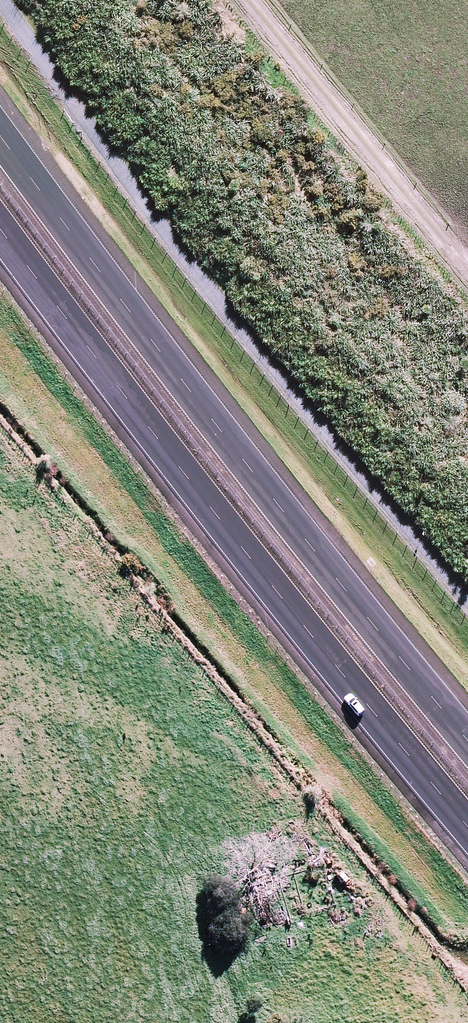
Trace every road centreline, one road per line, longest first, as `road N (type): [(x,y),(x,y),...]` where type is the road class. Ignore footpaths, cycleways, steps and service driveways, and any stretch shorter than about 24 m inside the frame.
road 1 (motorway): [(0,126),(143,327),(467,739)]
road 2 (motorway): [(467,825),(233,537),(0,220)]
road 3 (track): [(467,247),(259,0)]

